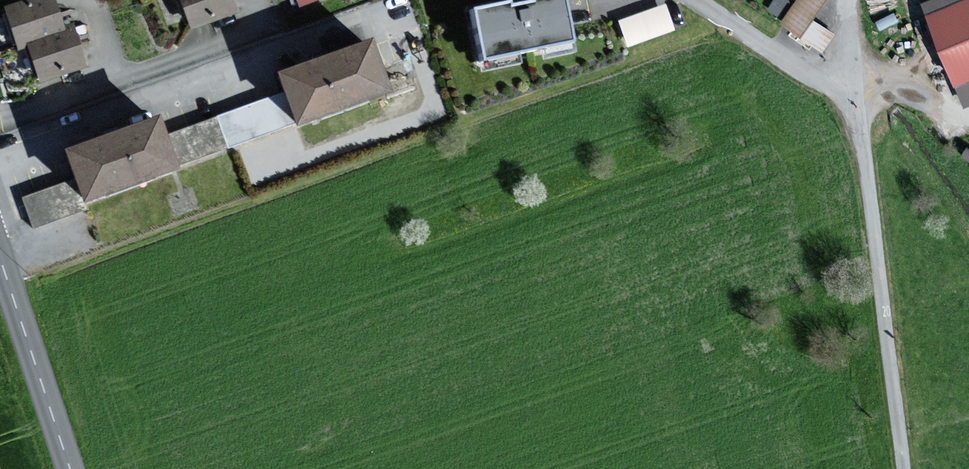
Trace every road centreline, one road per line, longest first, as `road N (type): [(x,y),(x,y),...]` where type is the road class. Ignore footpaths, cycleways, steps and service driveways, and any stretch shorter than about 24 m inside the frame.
road 1 (unclassified): [(903,468),(857,97)]
road 2 (tertiary): [(0,259),(67,468)]
road 3 (residential): [(698,0),(857,97)]

